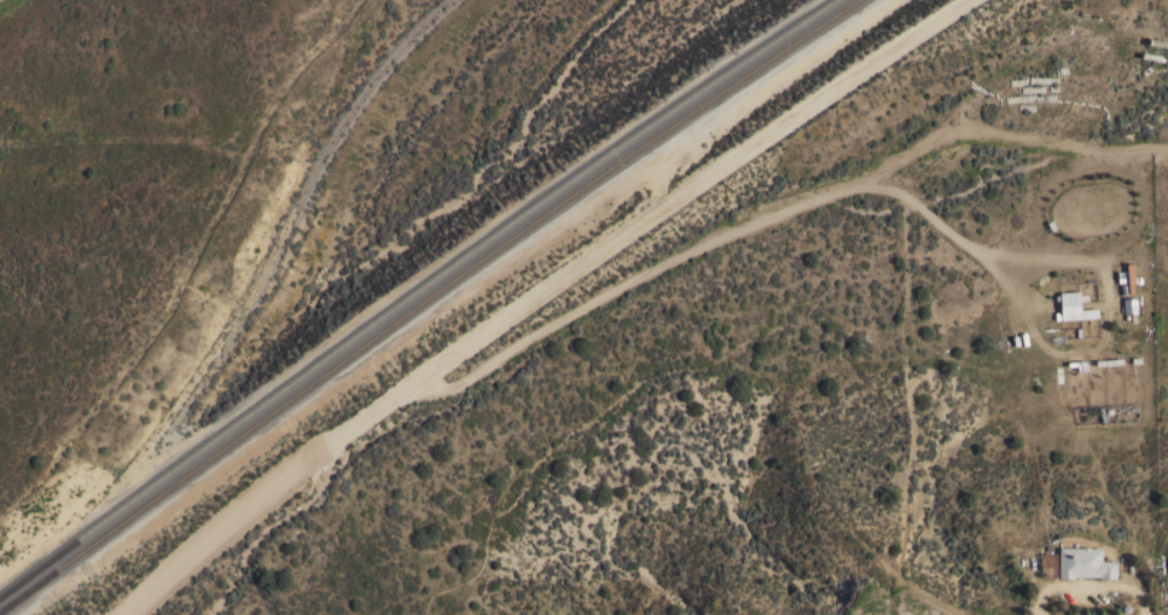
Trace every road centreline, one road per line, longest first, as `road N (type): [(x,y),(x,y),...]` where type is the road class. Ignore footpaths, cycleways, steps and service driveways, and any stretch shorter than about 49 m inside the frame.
road 1 (residential): [(152,614),(391,388),(471,331),(510,283),(563,273),(971,0)]

